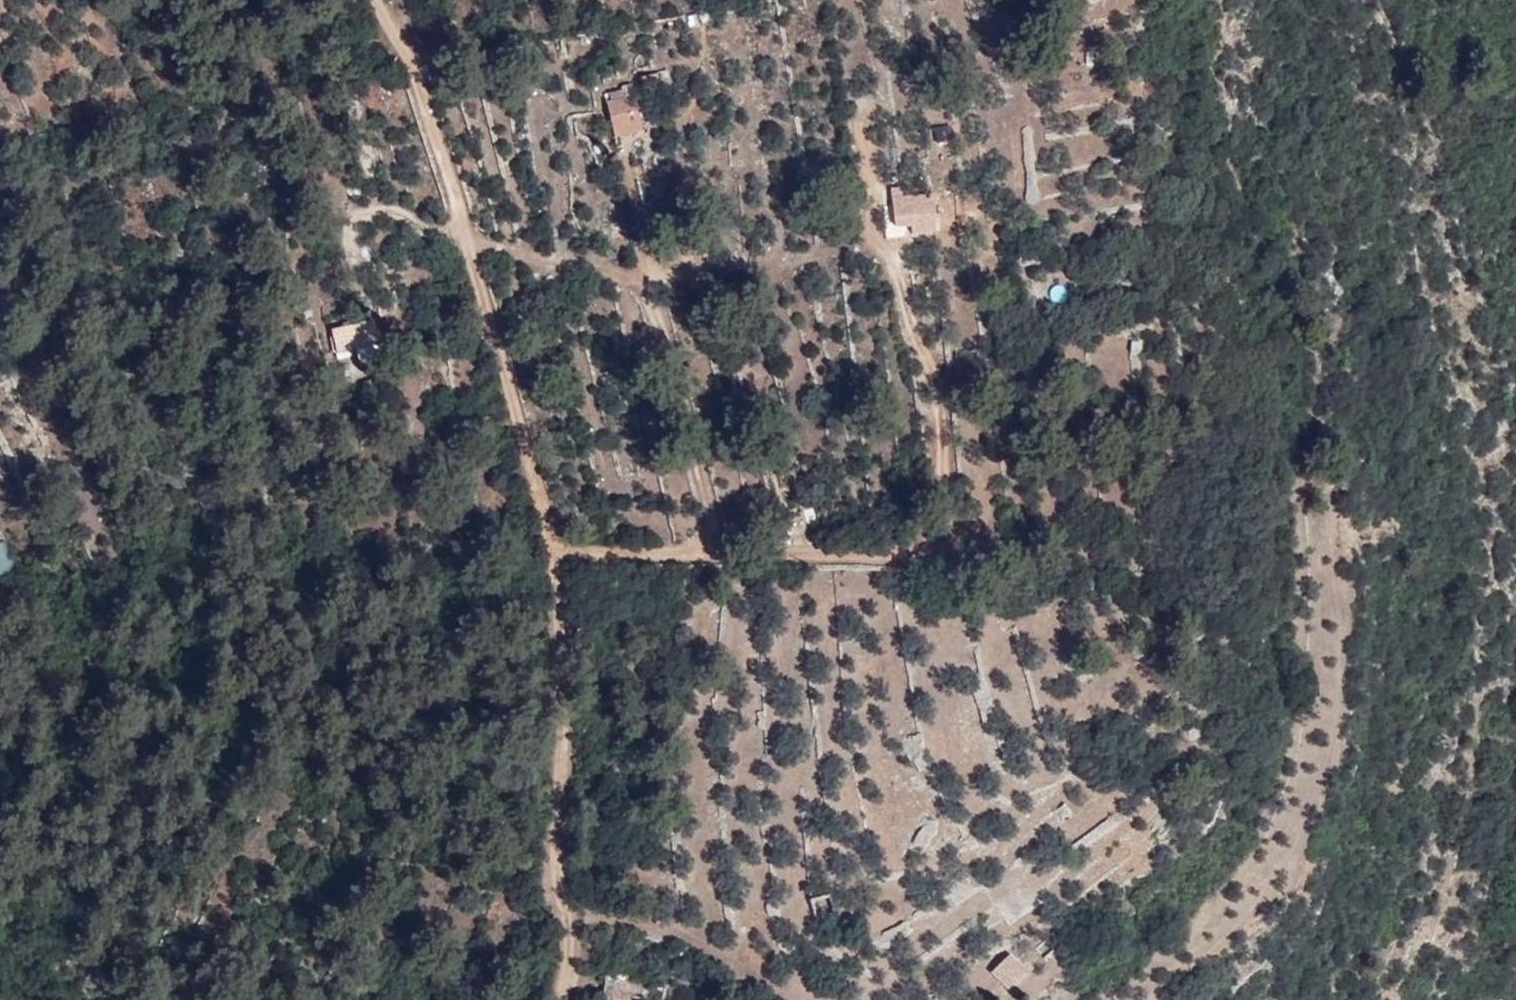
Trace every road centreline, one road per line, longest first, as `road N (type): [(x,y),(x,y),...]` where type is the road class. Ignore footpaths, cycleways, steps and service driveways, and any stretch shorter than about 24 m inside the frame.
road 1 (unclassified): [(379,0),(417,69),(553,548),(555,851),(571,942),(556,999)]

